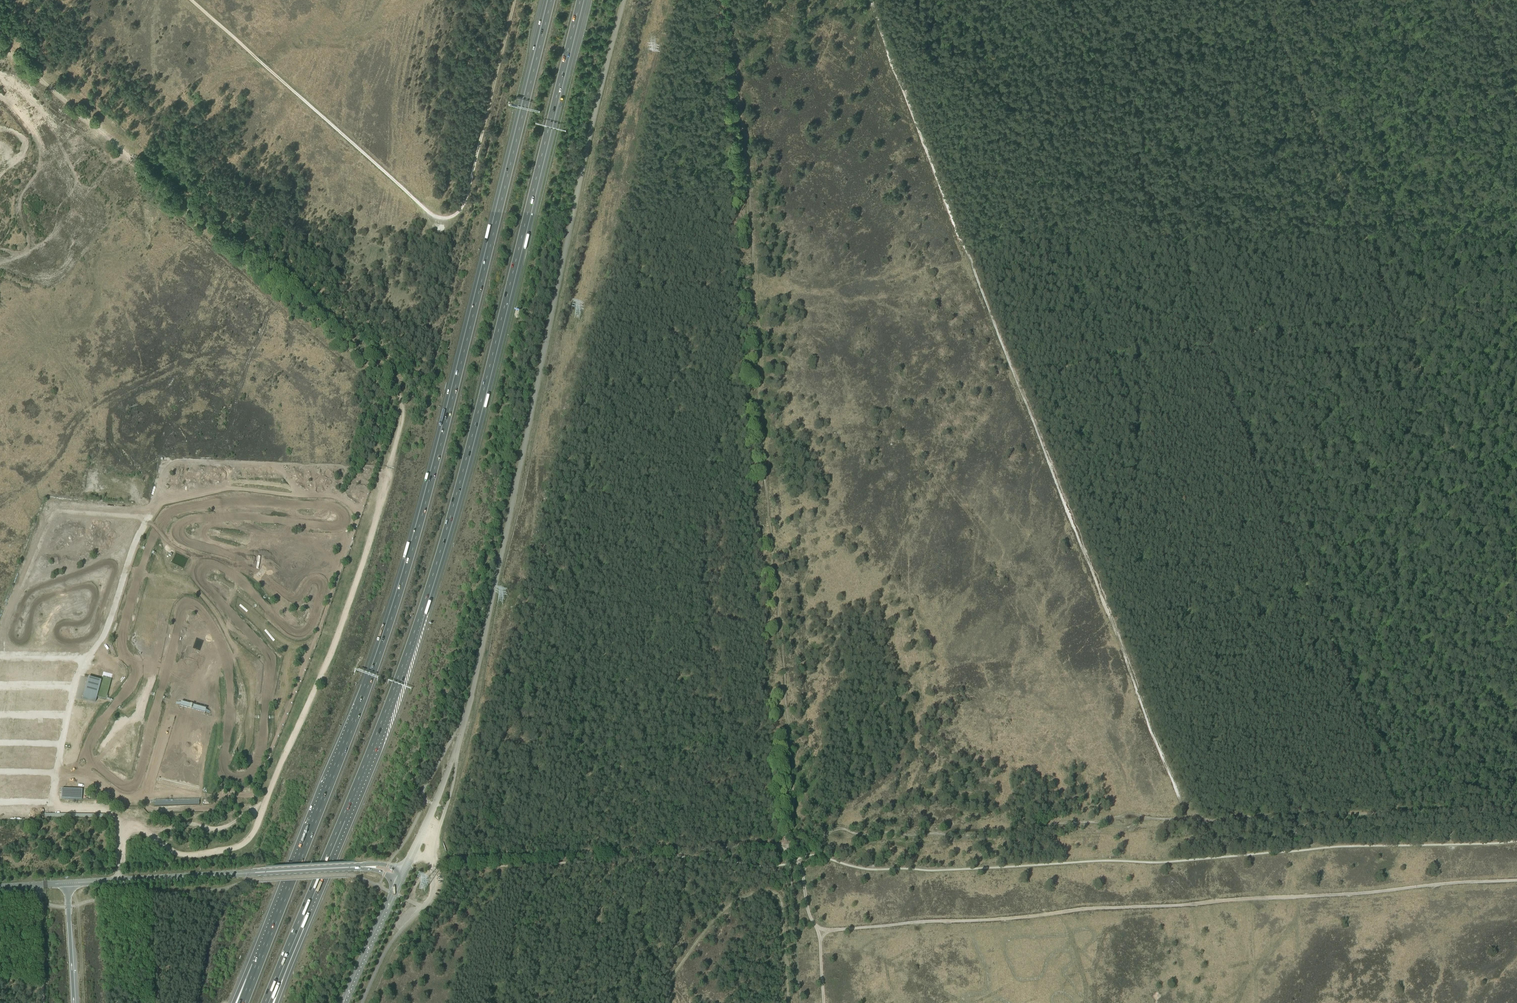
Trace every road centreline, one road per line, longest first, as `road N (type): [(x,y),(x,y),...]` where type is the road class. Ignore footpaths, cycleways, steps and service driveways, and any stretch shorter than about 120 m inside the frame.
road 1 (track): [(0,45),(390,383),(403,406),(335,644),(257,827),(231,850),(183,855),(129,827),(120,836),(118,880)]
road 2 (track): [(434,862),(777,845),(894,831),(1008,831),(1130,817),(1210,821),(1293,811),(1516,807)]
road 3 (track): [(1262,0),(1399,324),(1225,336),(1213,352),(1396,812)]
road 4 (track): [(868,0),(1188,821)]
road 5 (unclassified): [(421,836),(472,696),(624,0)]
road 6 (motorway): [(342,819),(437,561),(580,0)]
road 7 (motorway): [(551,0),(415,540),(320,811)]
road 8 (track): [(1516,881),(821,931)]
road 9 (primary): [(68,883),(352,868)]
road 10 (track): [(668,1002),(671,979),(707,928),(741,899),(771,891),(781,899),(788,1002)]
road 11 (motorway): [(320,811),(232,1002)]
road 12 (motorway): [(320,811),(243,1002)]
road 13 (track): [(1012,370),(1213,352)]
road 14 (motorway): [(267,1002),(342,819)]
road 15 (motorway): [(277,1002),(342,819)]
road 16 (primary): [(344,1002),(400,881)]
road 17 (track): [(84,1002),(78,908),(68,883)]
road 18 (track): [(149,834),(186,824),(221,828),(263,813)]

